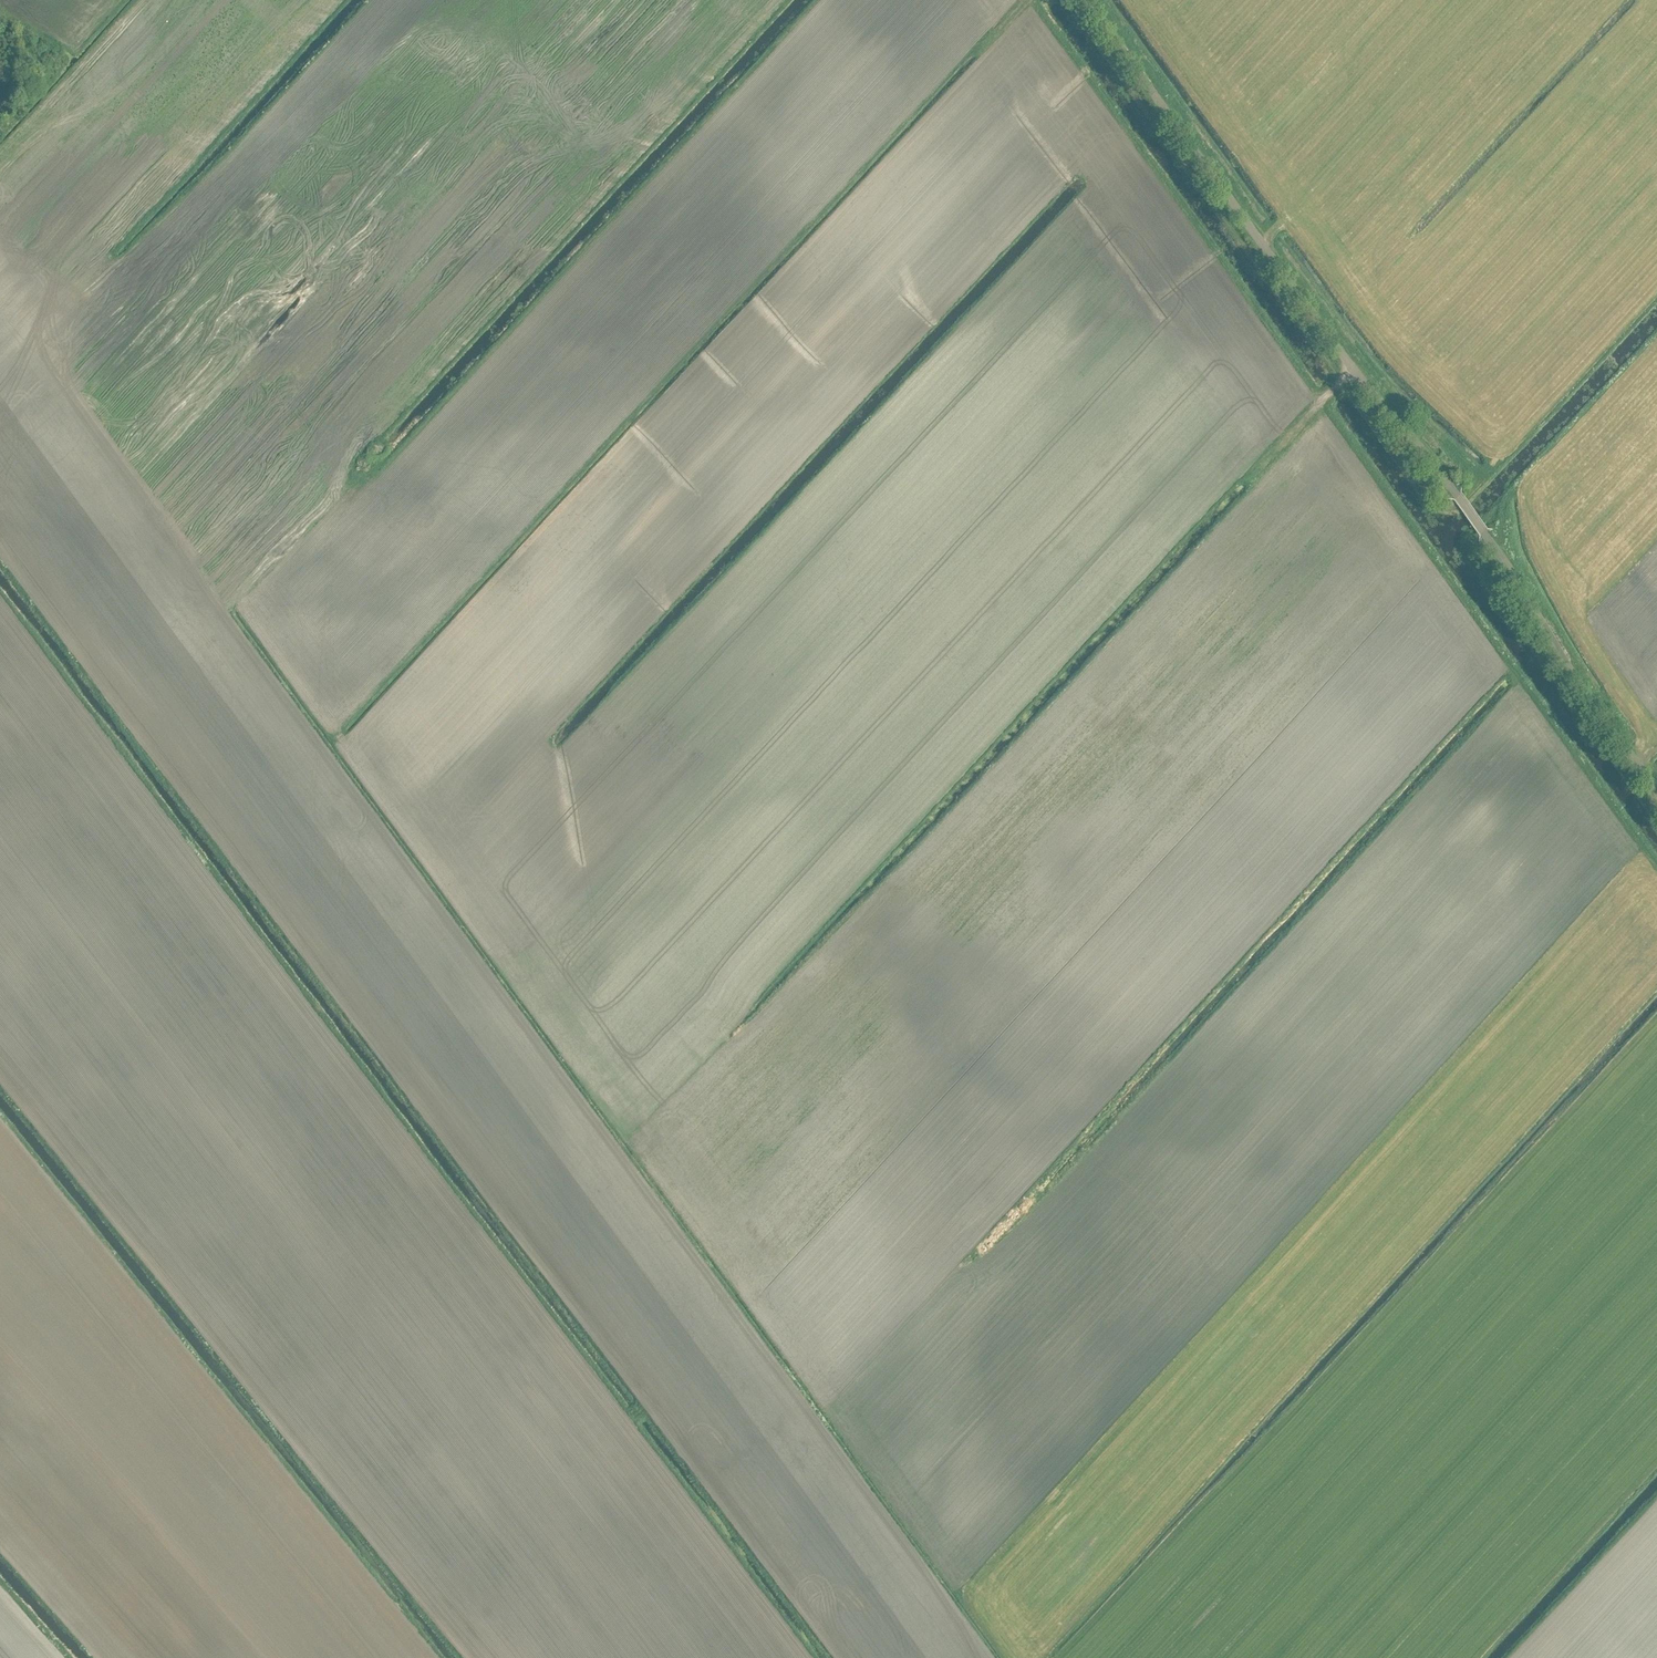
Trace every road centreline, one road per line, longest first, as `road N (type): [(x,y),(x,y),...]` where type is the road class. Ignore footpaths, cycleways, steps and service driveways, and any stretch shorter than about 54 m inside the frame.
road 1 (tertiary): [(1656,804),(1562,673),(1461,500),(1346,369),(1076,0)]

